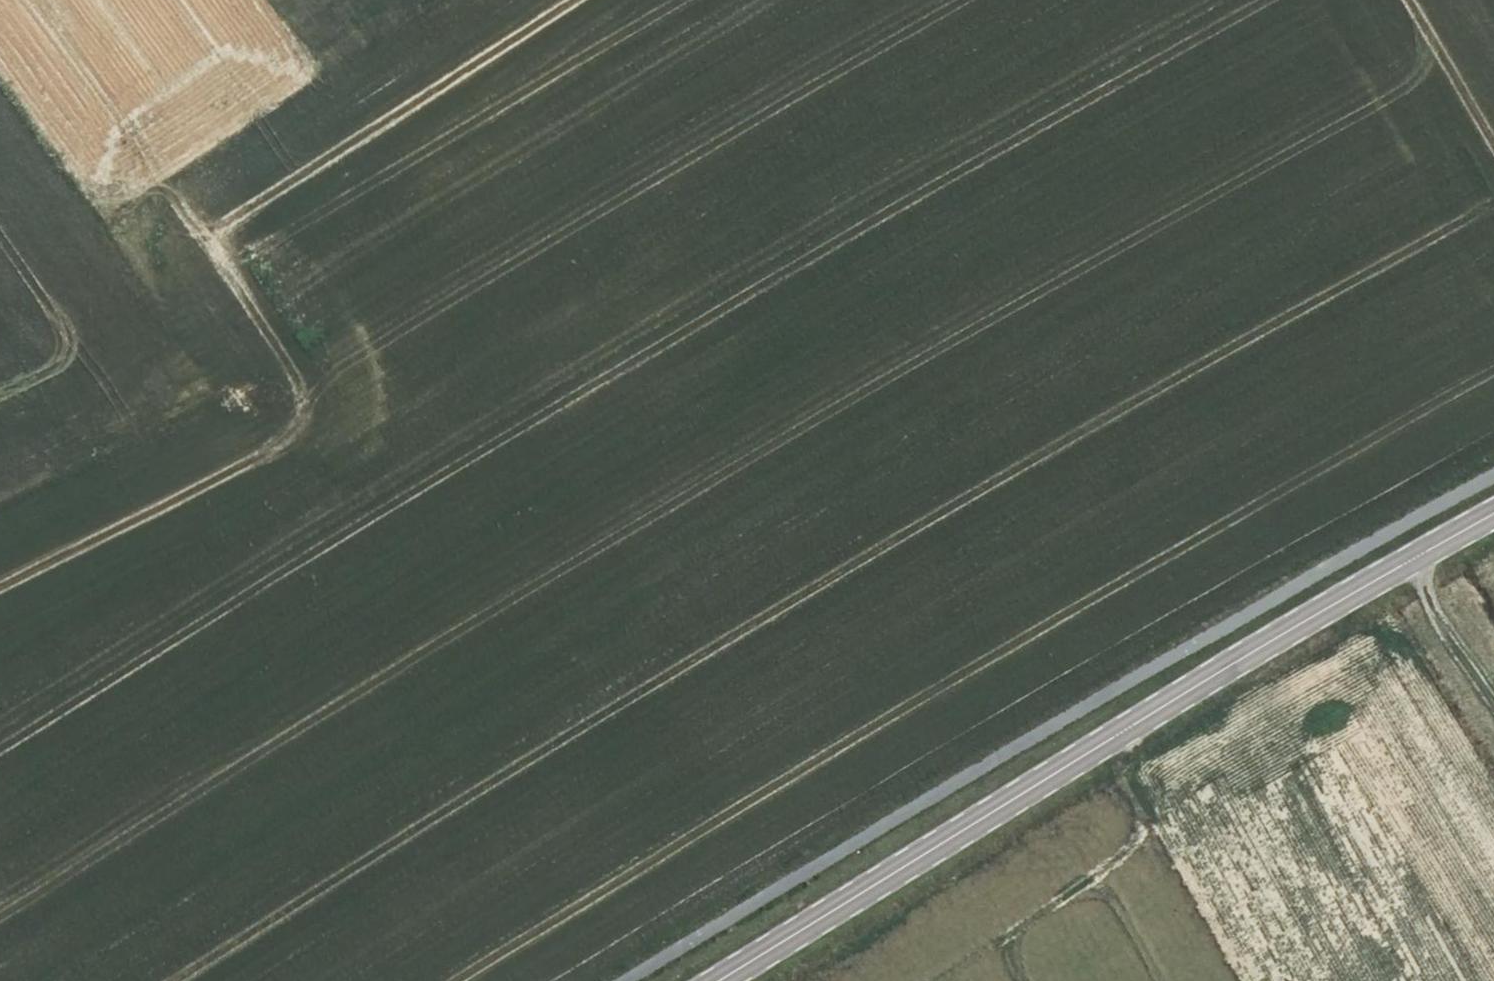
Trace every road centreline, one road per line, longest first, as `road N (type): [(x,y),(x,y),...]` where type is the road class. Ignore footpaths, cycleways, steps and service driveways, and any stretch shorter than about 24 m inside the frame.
road 1 (secondary): [(1493,515),(1278,636),(719,980)]
road 2 (track): [(1493,698),(1416,558)]

